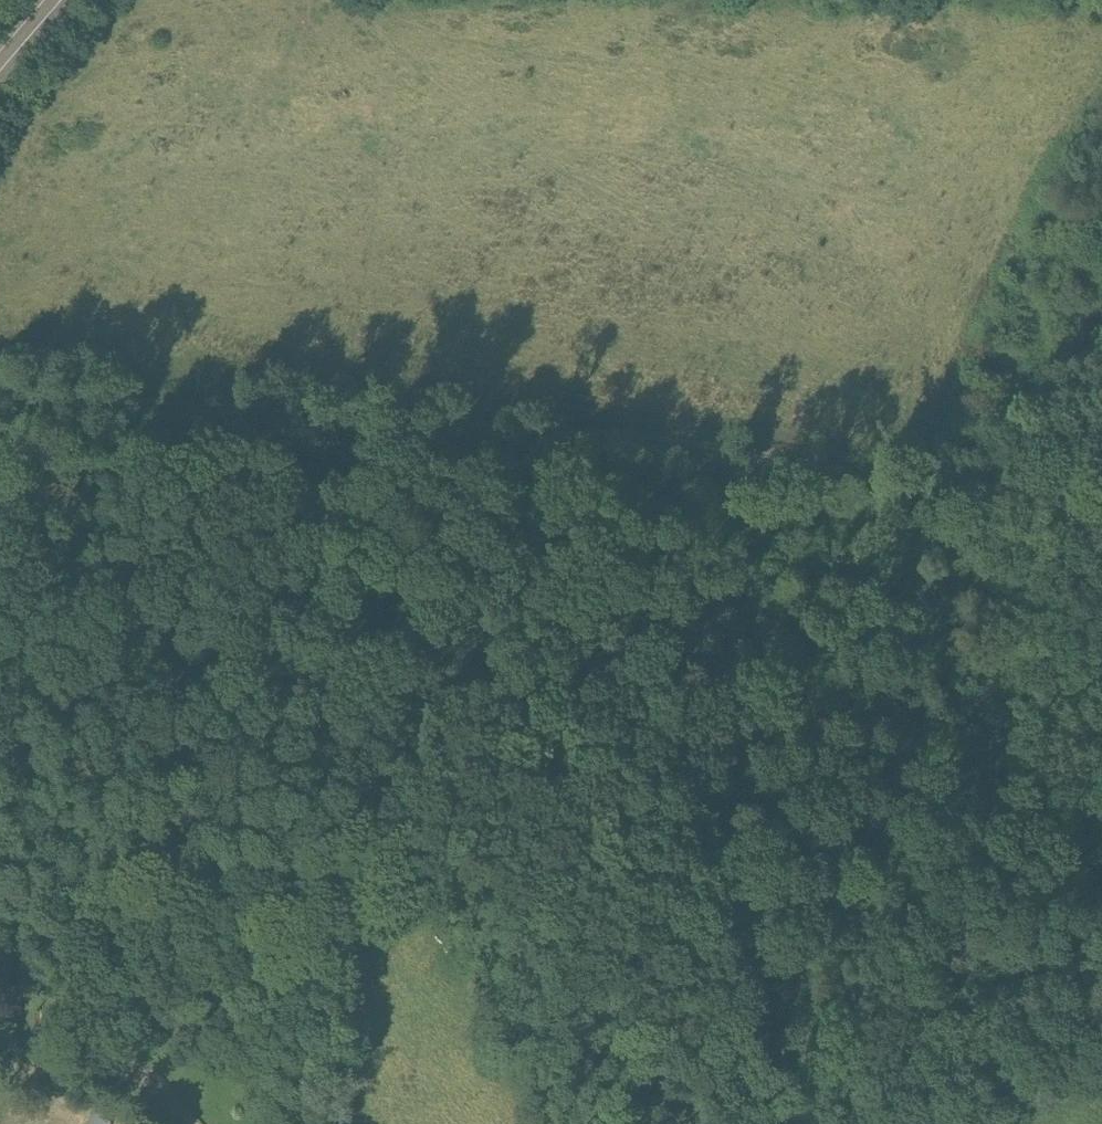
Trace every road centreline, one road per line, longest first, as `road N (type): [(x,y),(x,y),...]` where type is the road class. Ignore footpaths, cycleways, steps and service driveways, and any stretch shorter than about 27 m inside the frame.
road 1 (track): [(0,481),(64,420),(99,404),(151,400),(590,433),(921,481),(963,477),(991,462),(1101,360)]

